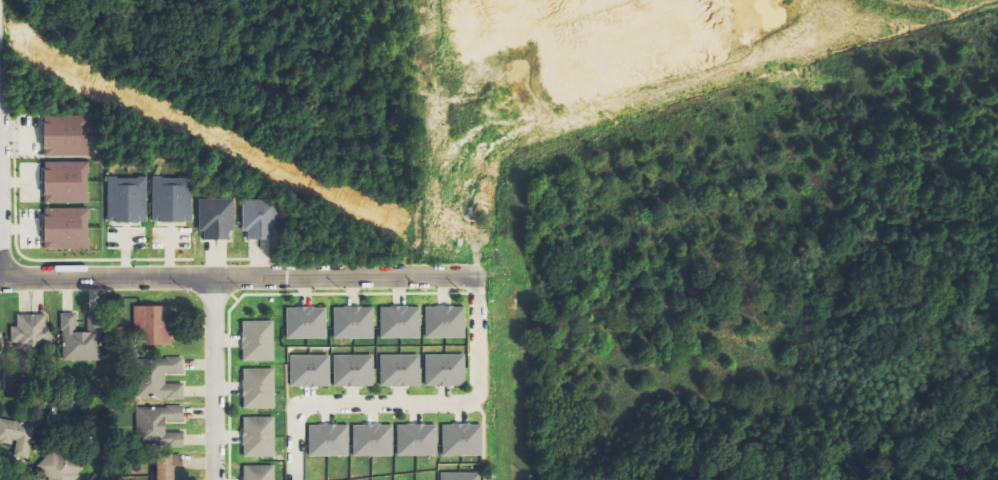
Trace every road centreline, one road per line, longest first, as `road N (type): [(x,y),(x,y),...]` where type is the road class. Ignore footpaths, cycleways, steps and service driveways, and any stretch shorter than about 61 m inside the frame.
road 1 (tertiary): [(0,280),(478,276)]
road 2 (residential): [(295,479),(295,419),(303,408),(478,395),(478,276)]
road 3 (residential): [(216,279),(216,479)]

